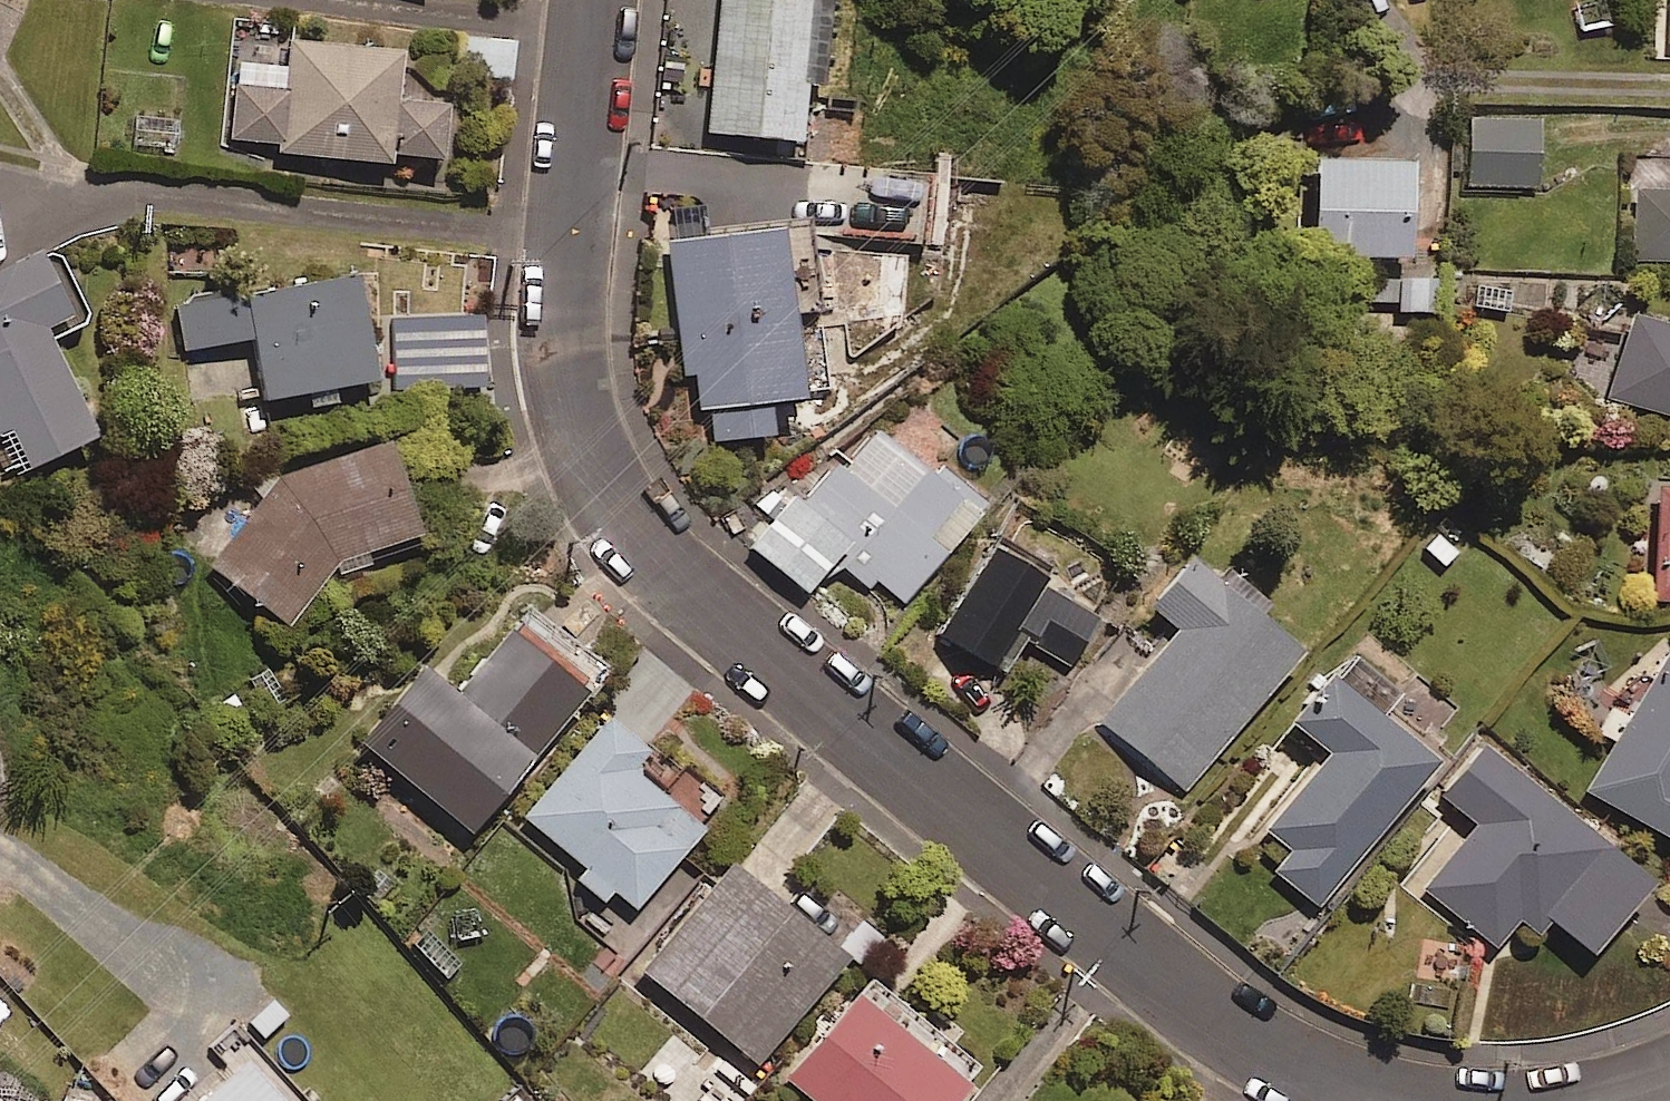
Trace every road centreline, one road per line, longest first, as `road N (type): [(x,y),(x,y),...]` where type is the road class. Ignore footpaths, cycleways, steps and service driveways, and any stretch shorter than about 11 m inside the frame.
road 1 (residential): [(595,0),(563,308),(575,408),(604,489),(654,555),(711,610),(1201,1008),(1312,1073),(1388,1100)]

